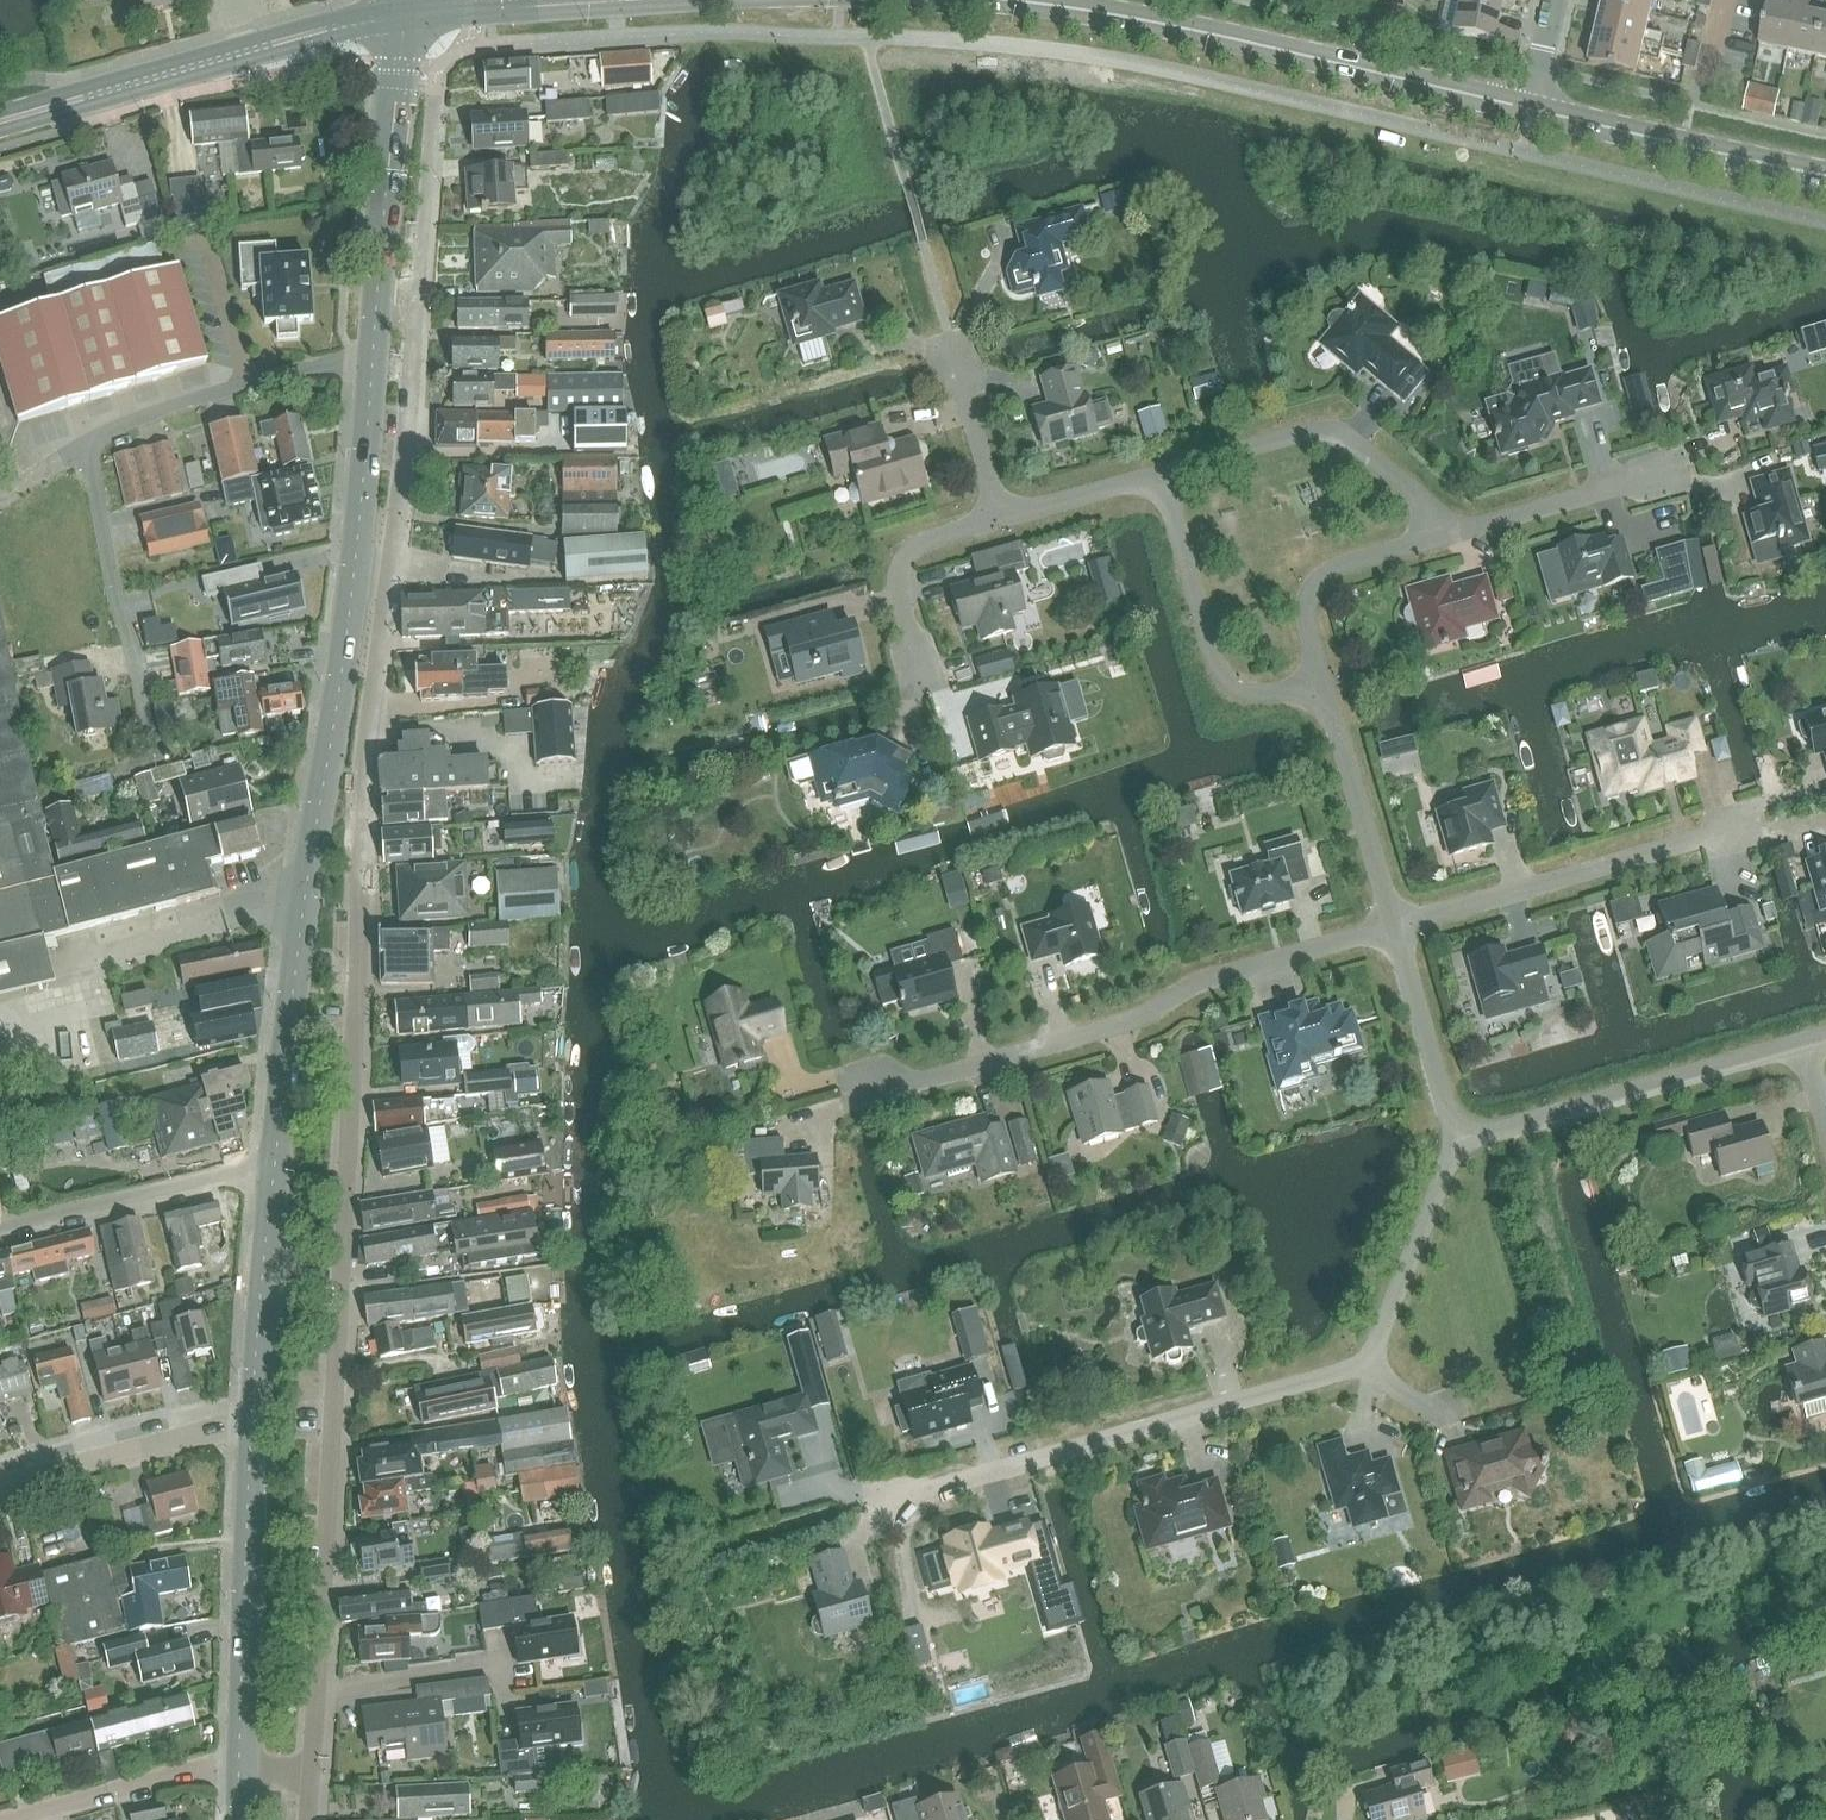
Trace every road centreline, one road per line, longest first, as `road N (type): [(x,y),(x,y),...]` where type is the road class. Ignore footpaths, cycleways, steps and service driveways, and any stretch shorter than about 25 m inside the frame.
road 1 (residential): [(307,1764),(364,784),(413,329),(377,299)]
road 2 (tertiary): [(275,1163),(328,770),(377,299)]
road 3 (residential): [(852,1100),(1118,1025),(1205,980),(1392,928)]
road 4 (tertiary): [(1531,109),(1198,33),(993,0)]
road 5 (residential): [(869,1506),(1367,1364)]
road 6 (tertiary): [(0,121),(310,32),(406,14)]
road 7 (residential): [(1392,928),(1753,825)]
road 8 (residential): [(1458,1137),(1798,1042)]
road 9 (tertiary): [(247,1763),(257,1417)]
road 10 (residential): [(1453,533),(1346,434),(1321,427),(1159,472)]
road 11 (residential): [(1324,682),(1247,691),(1220,672),(1159,472)]
road 12 (tertiary): [(1825,176),(1531,109)]
road 13 (tertiary): [(377,299),(406,14)]
road 14 (residential): [(0,1233),(275,1163)]
road 15 (residential): [(0,1486),(257,1417)]
road 16 (residential): [(1392,928),(1324,682)]
road 17 (tertiary): [(257,1417),(275,1163)]
road 18 (residential): [(1324,682),(1306,607),(1321,576),(1453,533)]
road 19 (residential): [(1367,1364),(1458,1137)]
road 20 (residential): [(928,685),(898,596),(903,558),(927,539),(999,517)]
road 21 (residential): [(247,1763),(29,1819)]
road 22 (tertiary): [(630,0),(406,14)]
road 23 (residential): [(1458,1137),(1392,928)]
road 24 (residential): [(1453,533),(1658,472)]
road 25 (residential): [(999,517),(948,329)]
road 26 (residential): [(999,517),(1159,472)]

